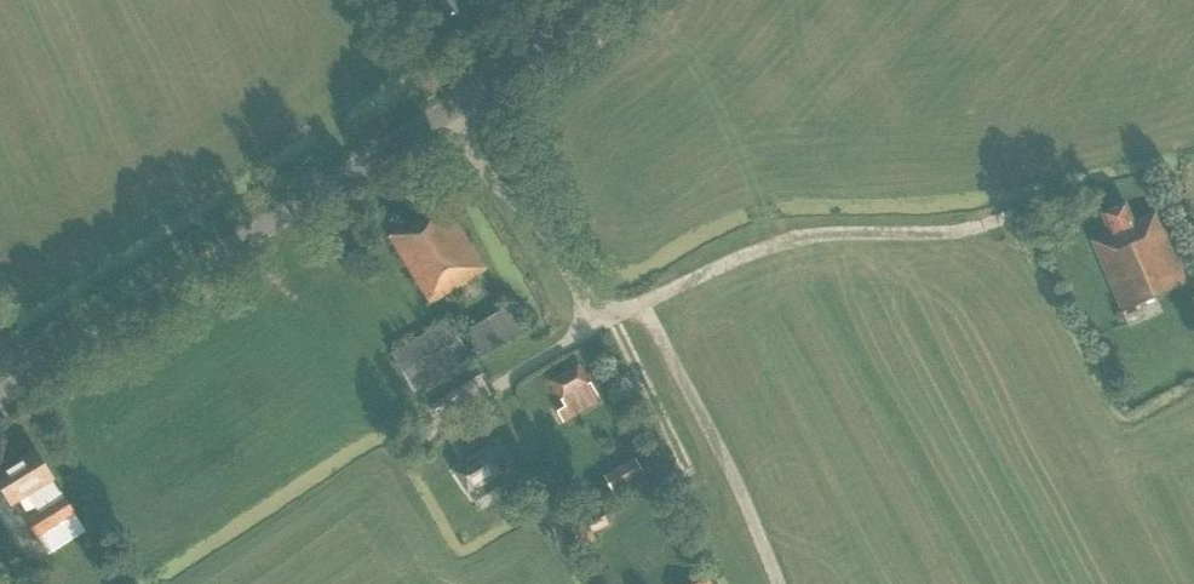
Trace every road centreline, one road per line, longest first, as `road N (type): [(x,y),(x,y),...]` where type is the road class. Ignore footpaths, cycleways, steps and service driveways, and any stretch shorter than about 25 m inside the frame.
road 1 (tertiary): [(0,394),(527,57),(582,0)]

